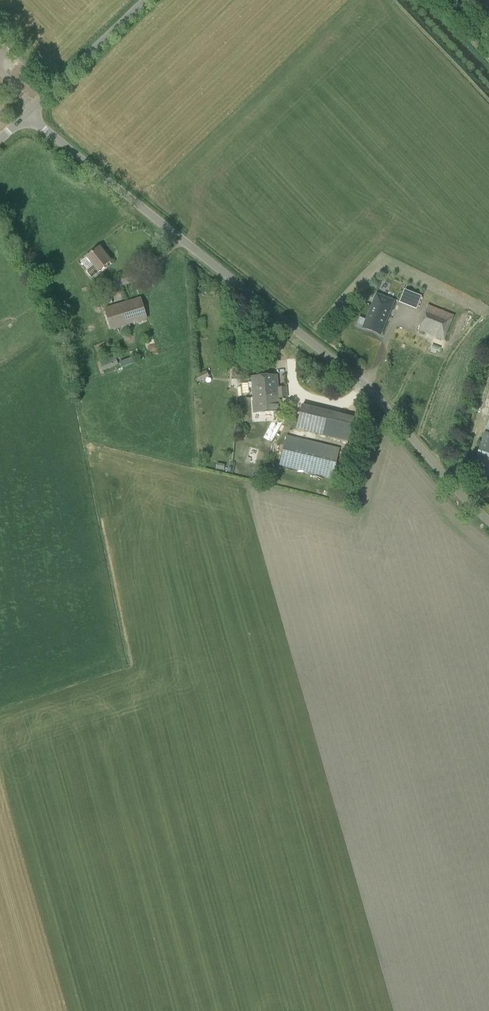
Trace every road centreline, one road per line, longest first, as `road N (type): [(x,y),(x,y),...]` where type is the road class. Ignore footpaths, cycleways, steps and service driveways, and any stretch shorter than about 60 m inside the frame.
road 1 (unclassified): [(488,522),(316,341),(26,113)]
road 2 (unclassified): [(26,113),(146,0)]

